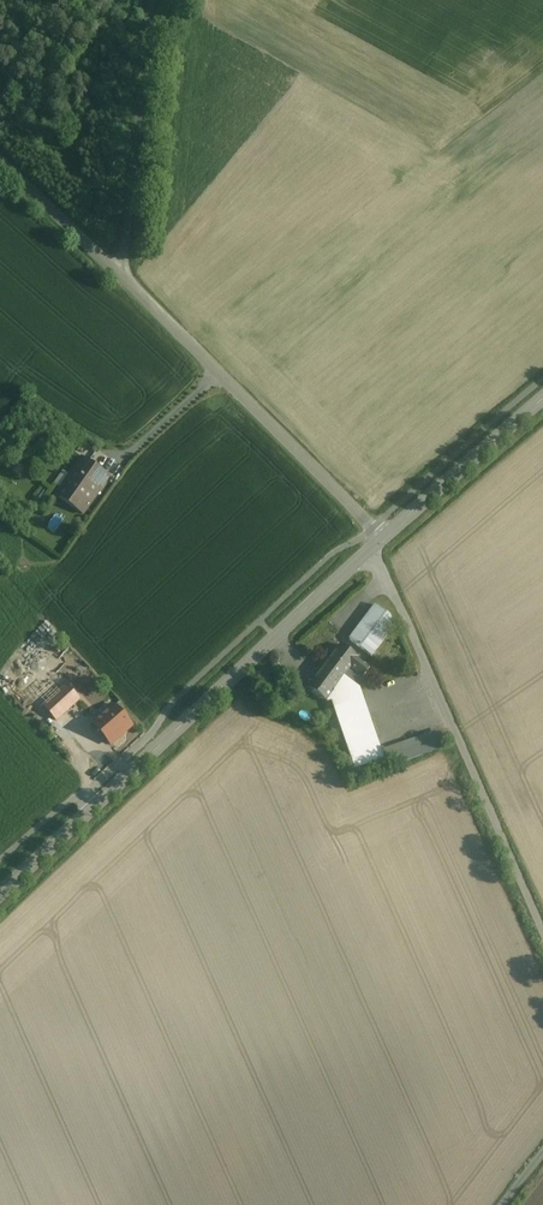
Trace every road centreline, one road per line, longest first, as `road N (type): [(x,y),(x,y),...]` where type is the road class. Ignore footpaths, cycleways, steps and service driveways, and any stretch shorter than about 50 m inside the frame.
road 1 (tertiary): [(369,551),(0,895)]
road 2 (unclassified): [(369,551),(542,935)]
road 3 (unclassified): [(385,537),(121,276)]
road 4 (unclassified): [(121,276),(152,0)]
road 5 (tertiary): [(542,398),(385,537)]
road 6 (unclassified): [(121,276),(0,160)]

